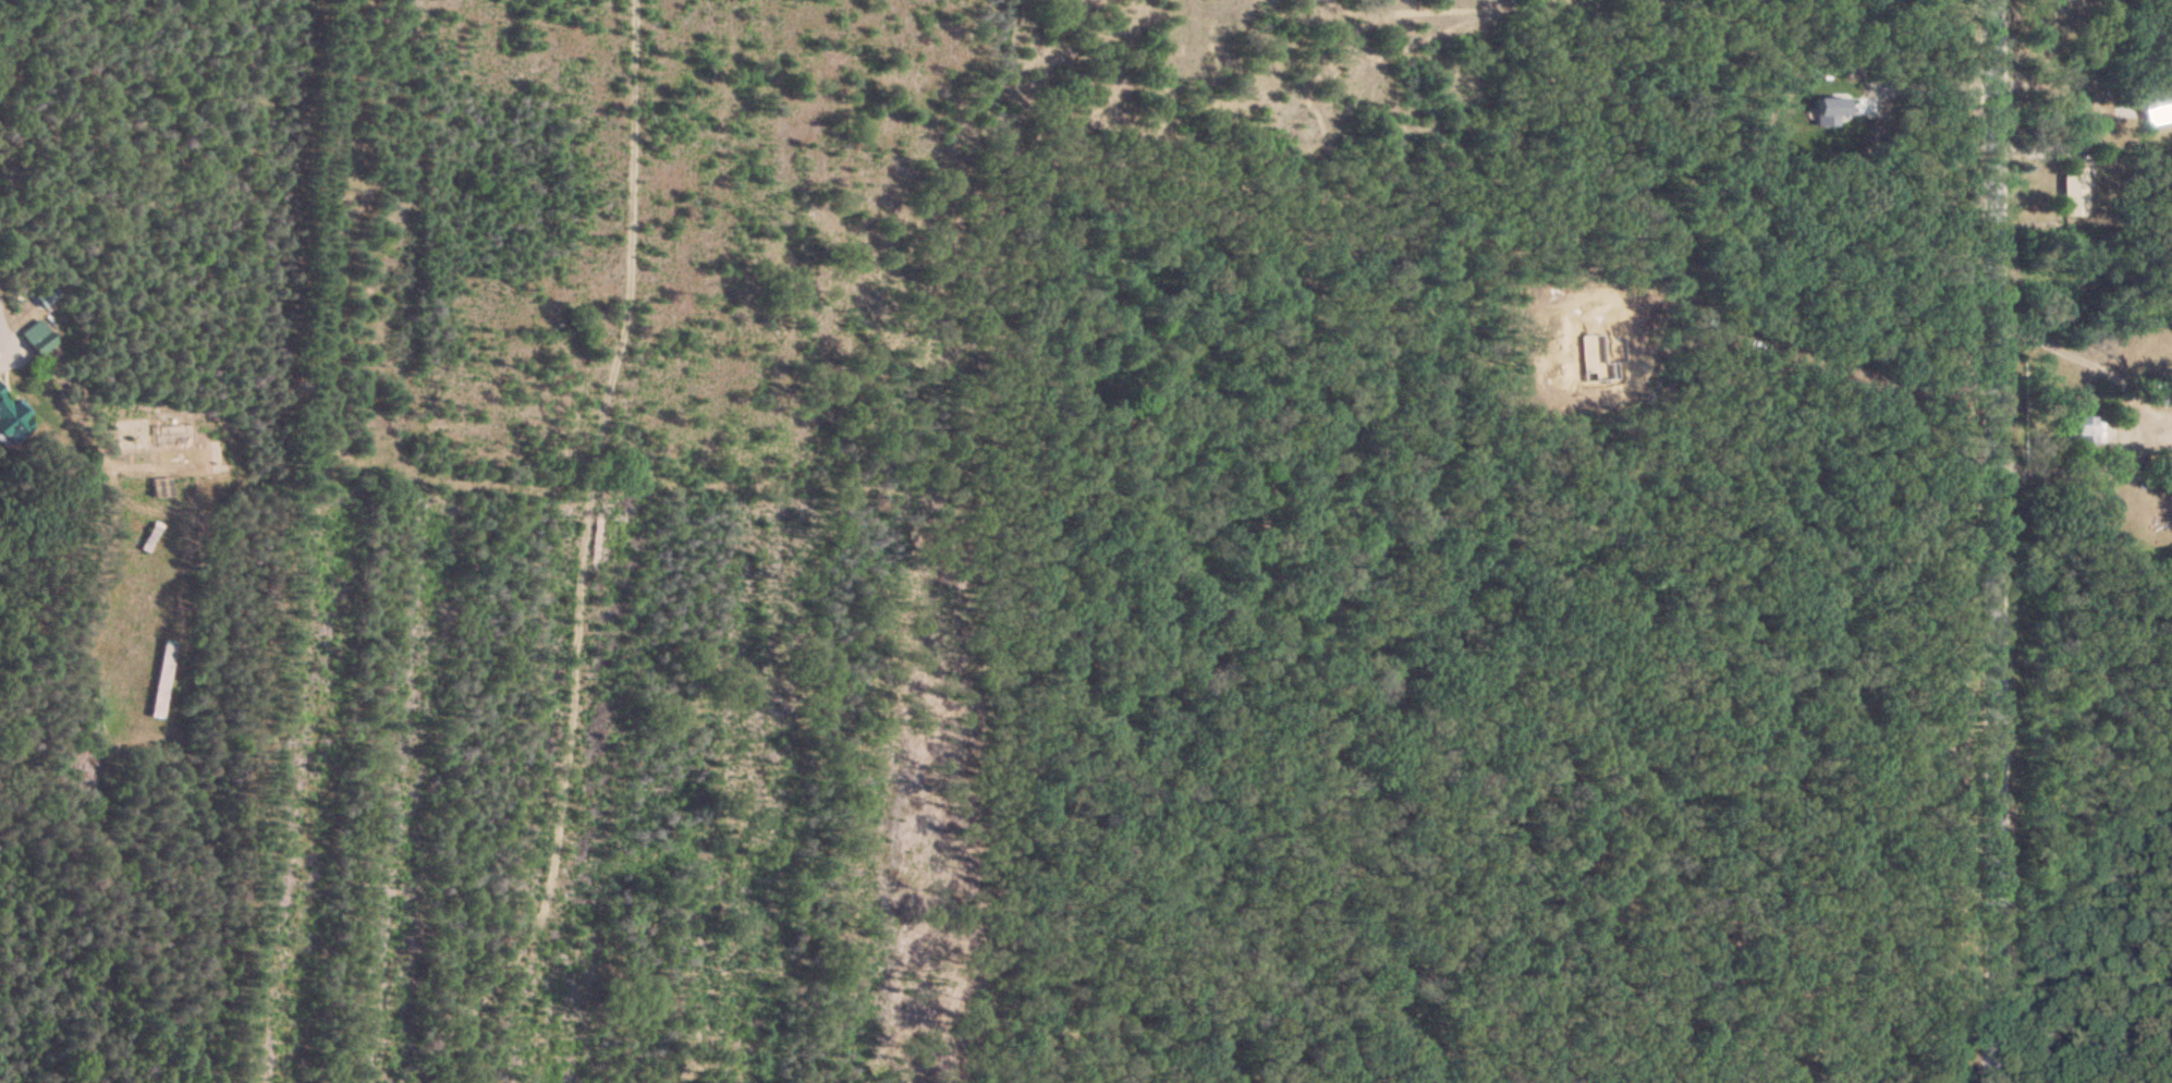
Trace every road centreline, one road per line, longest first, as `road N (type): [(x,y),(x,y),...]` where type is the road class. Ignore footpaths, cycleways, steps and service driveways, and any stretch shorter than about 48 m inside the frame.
road 1 (tertiary): [(1976,0),(1976,458),(1991,1082)]
road 2 (track): [(1976,314),(2102,369),(2134,401),(2118,465)]
road 3 (track): [(2171,473),(1976,458)]

